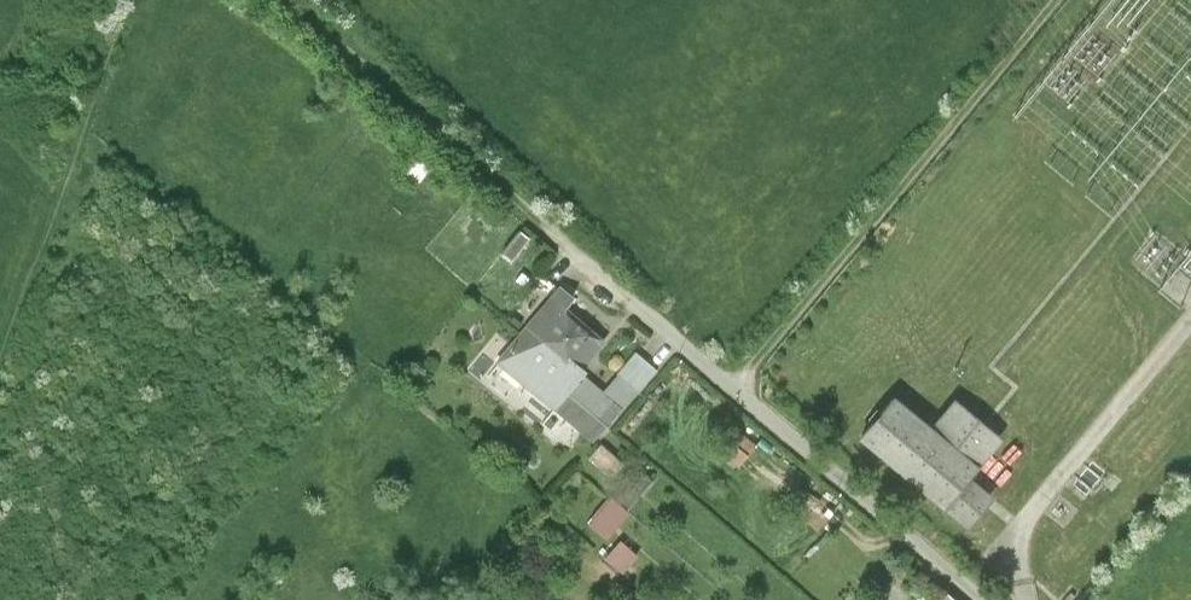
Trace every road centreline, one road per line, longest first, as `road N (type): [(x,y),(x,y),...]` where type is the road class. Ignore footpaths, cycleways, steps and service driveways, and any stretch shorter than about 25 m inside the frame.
road 1 (track): [(740,389),(303,0)]
road 2 (track): [(740,389),(775,326),(1052,0)]
road 3 (track): [(127,0),(0,343)]

